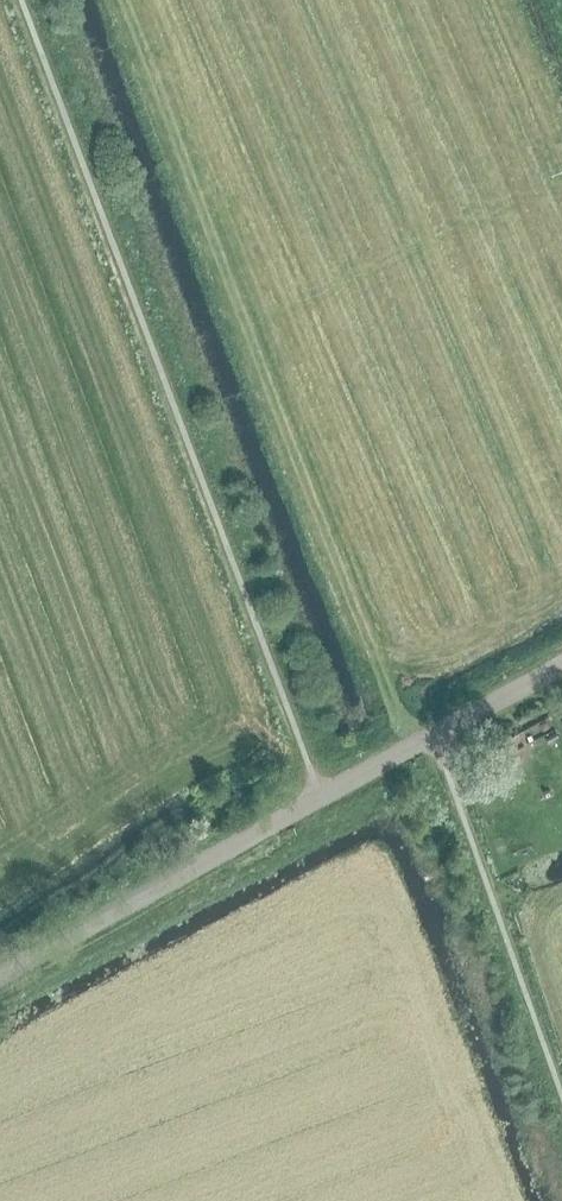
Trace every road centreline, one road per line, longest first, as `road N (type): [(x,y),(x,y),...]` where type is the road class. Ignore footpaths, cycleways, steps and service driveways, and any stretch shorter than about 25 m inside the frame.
road 1 (unclassified): [(0,976),(561,665)]

